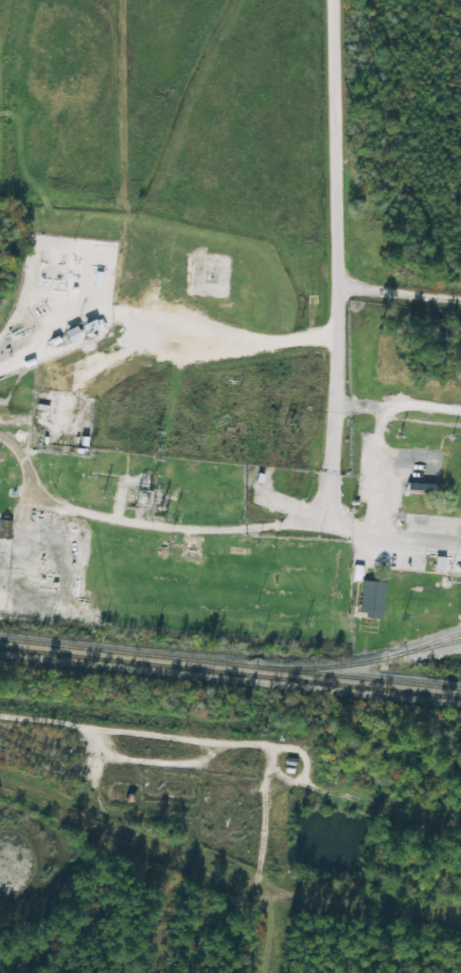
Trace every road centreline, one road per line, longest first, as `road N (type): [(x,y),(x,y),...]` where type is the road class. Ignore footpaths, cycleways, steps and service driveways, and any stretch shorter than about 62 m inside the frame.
road 1 (residential): [(323,515),(168,522),(60,492),(11,433),(0,432)]
road 2 (residential): [(335,353),(322,0)]
road 3 (residential): [(0,715),(260,749)]
road 4 (residential): [(323,515),(335,353)]
road 5 (track): [(460,417),(336,403)]

